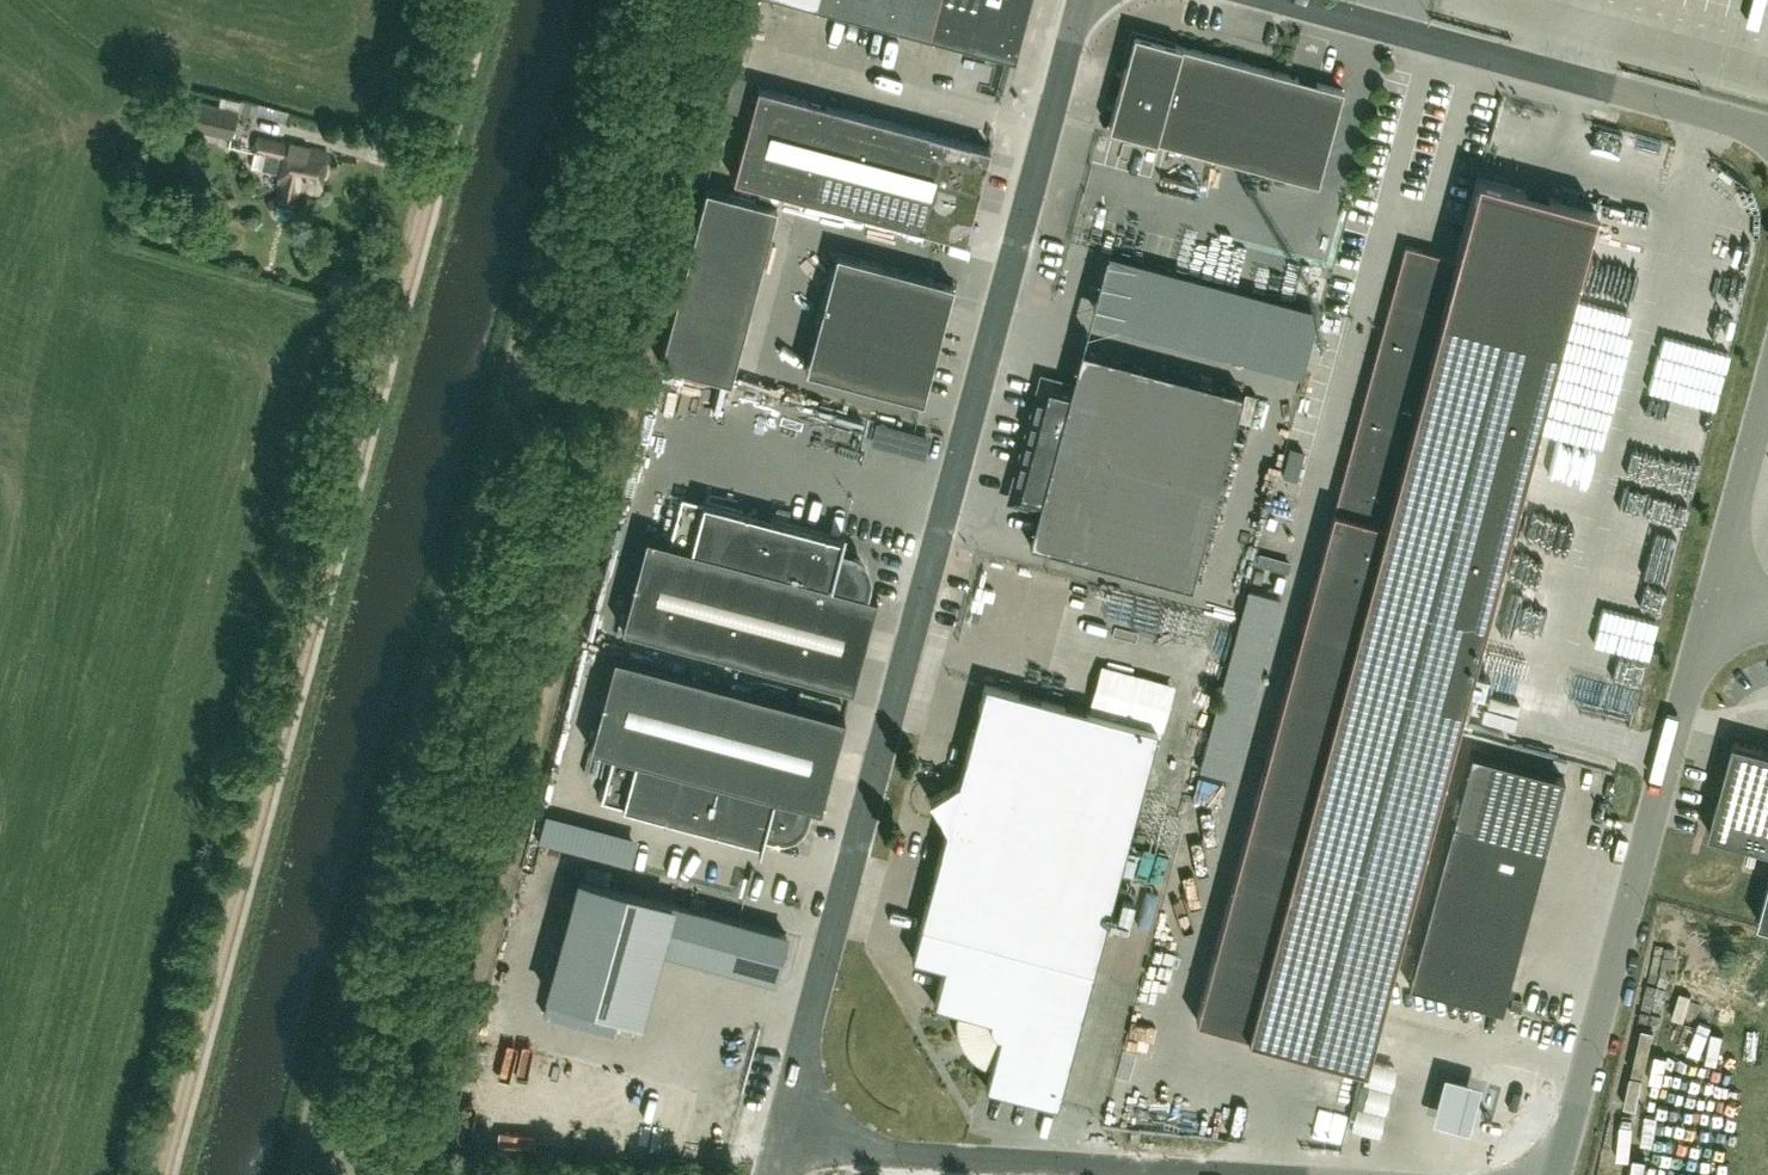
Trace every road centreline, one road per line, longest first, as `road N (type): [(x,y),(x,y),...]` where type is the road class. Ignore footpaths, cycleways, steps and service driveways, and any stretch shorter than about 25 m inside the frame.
road 1 (track): [(160,1174),(480,0)]
road 2 (unclassified): [(301,1174),(483,387),(595,0)]
road 3 (tertiary): [(814,1127),(802,1106),(799,1073),(1085,0)]
road 4 (unclassified): [(1558,1174),(1719,601)]
road 5 (unclassified): [(1767,139),(1279,0)]
road 6 (tertiary): [(1236,1174),(848,1146),(814,1127)]
road 7 (unclassified): [(1719,601),(1767,405)]

